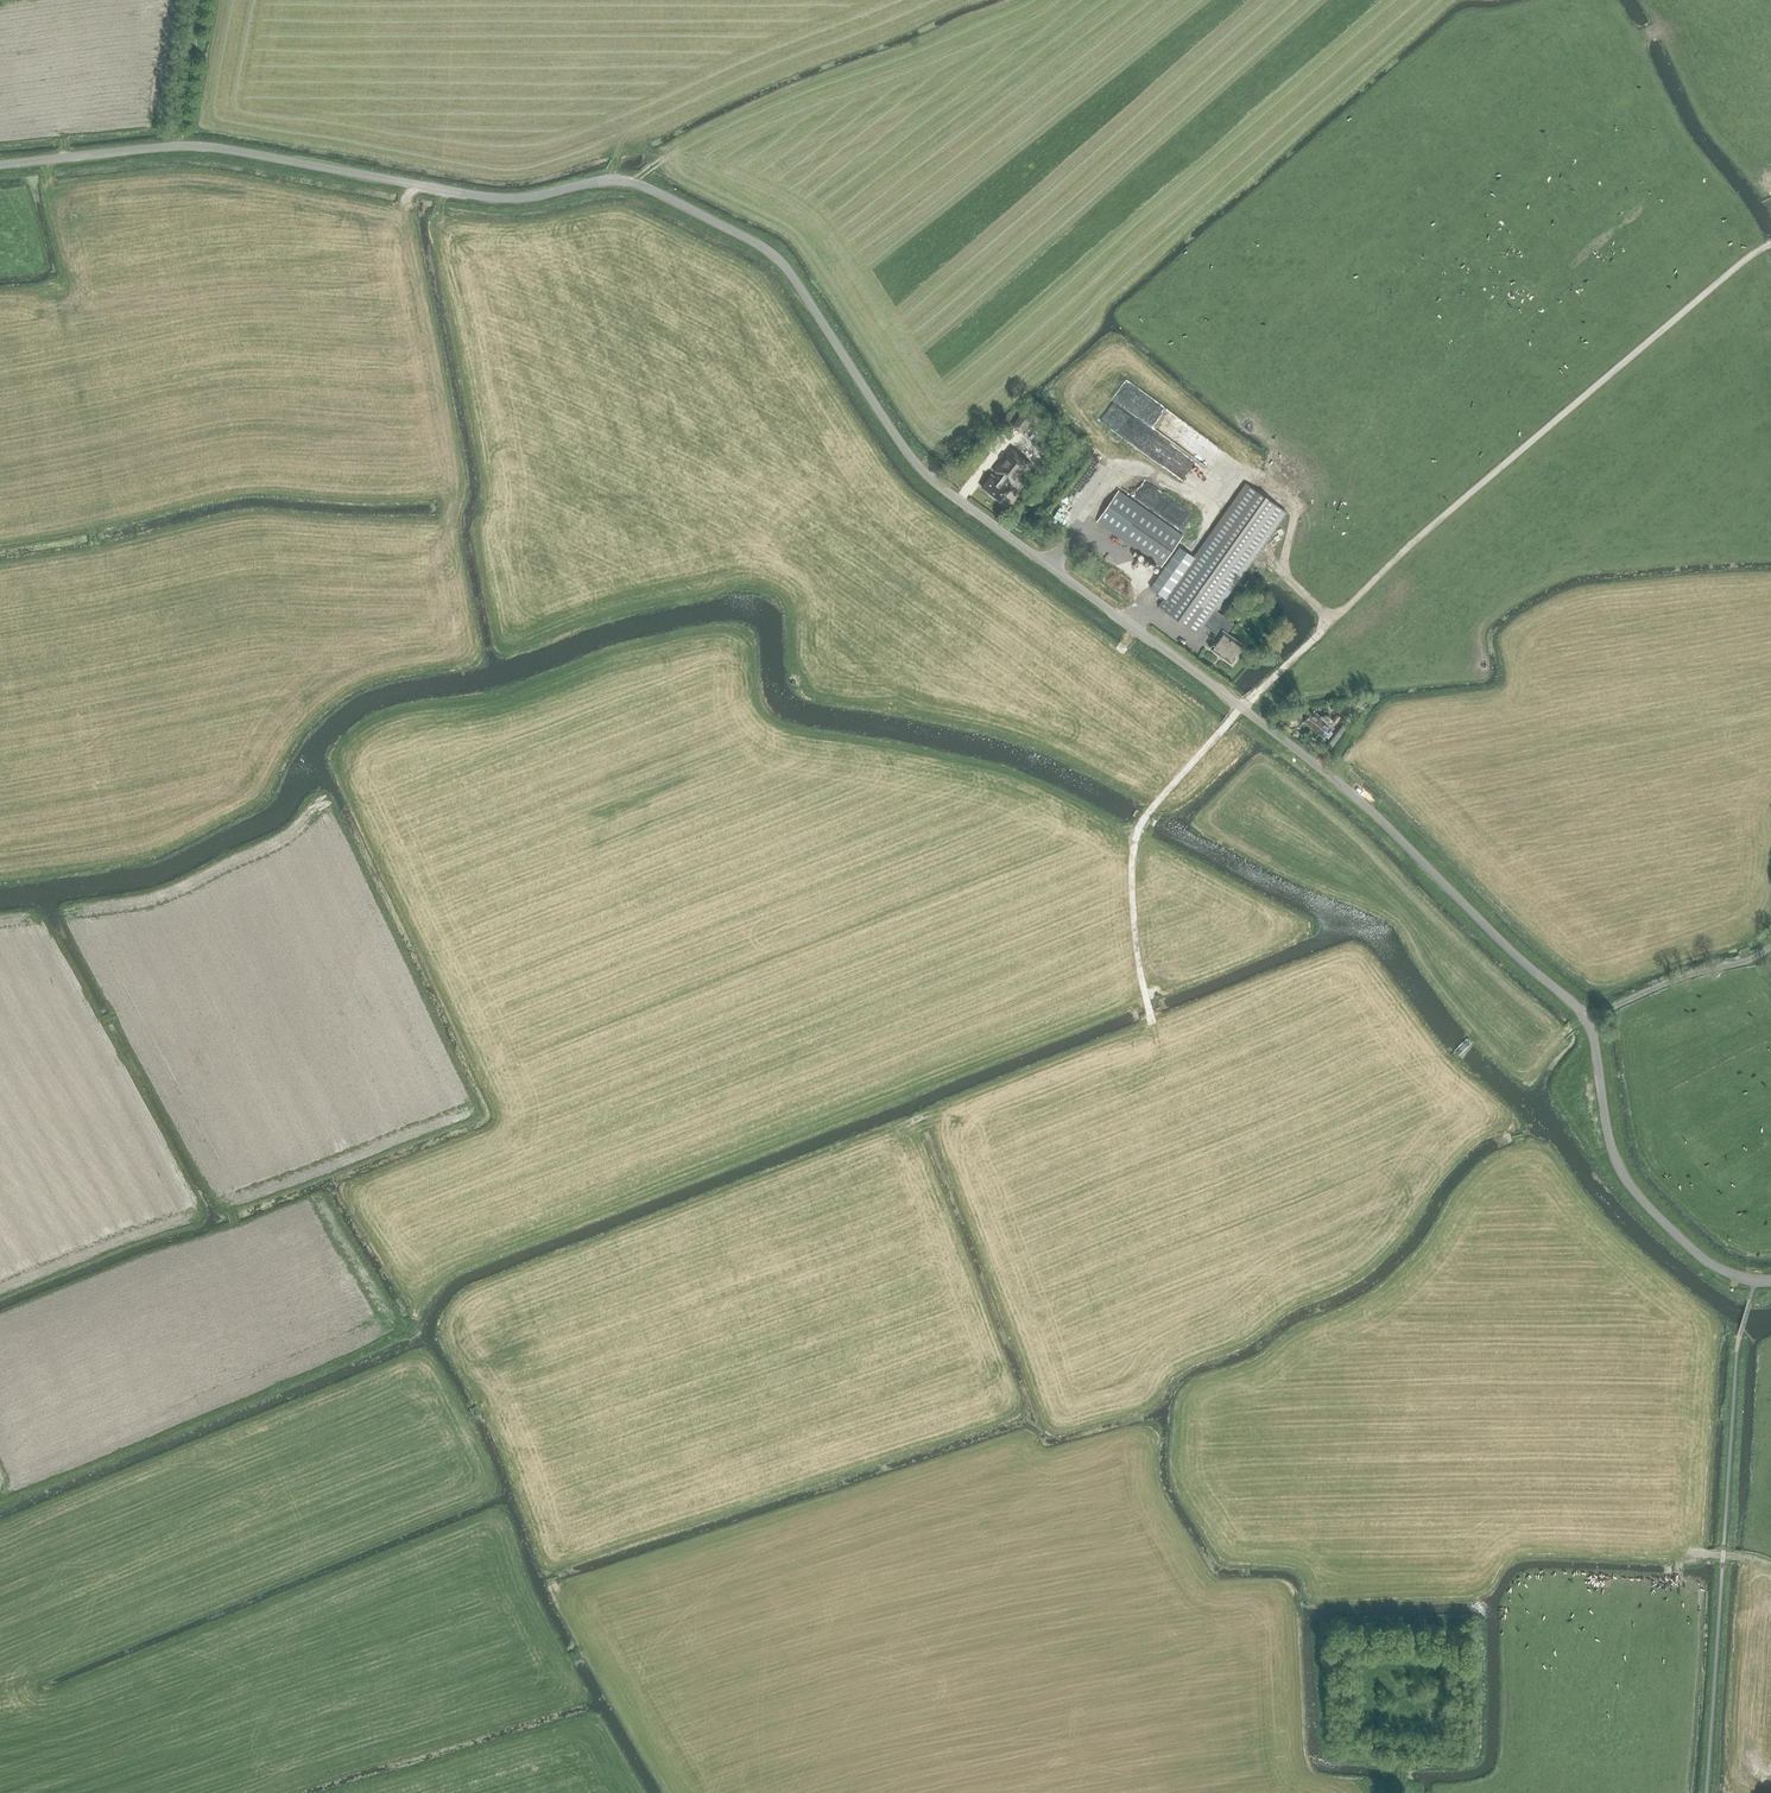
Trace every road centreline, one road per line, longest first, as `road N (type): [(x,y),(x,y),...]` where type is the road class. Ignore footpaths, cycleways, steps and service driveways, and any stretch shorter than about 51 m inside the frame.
road 1 (unclassified): [(1770,1279),(1735,1275),(1700,1256),(1626,1182),(1612,1150),(1593,1036),(1574,1004),(1353,795),(929,477),(766,249),(625,181),(495,198),(193,146),(0,165)]
road 2 (track): [(1242,708),(1417,539),(1770,244)]
road 3 (track): [(1333,619),(1283,569),(1296,505),(1252,473),(1229,469),(1206,503),(1156,479),(1111,479),(1048,566)]
road 4 (track): [(1242,708),(1136,836),(1133,912),(1152,1025)]

